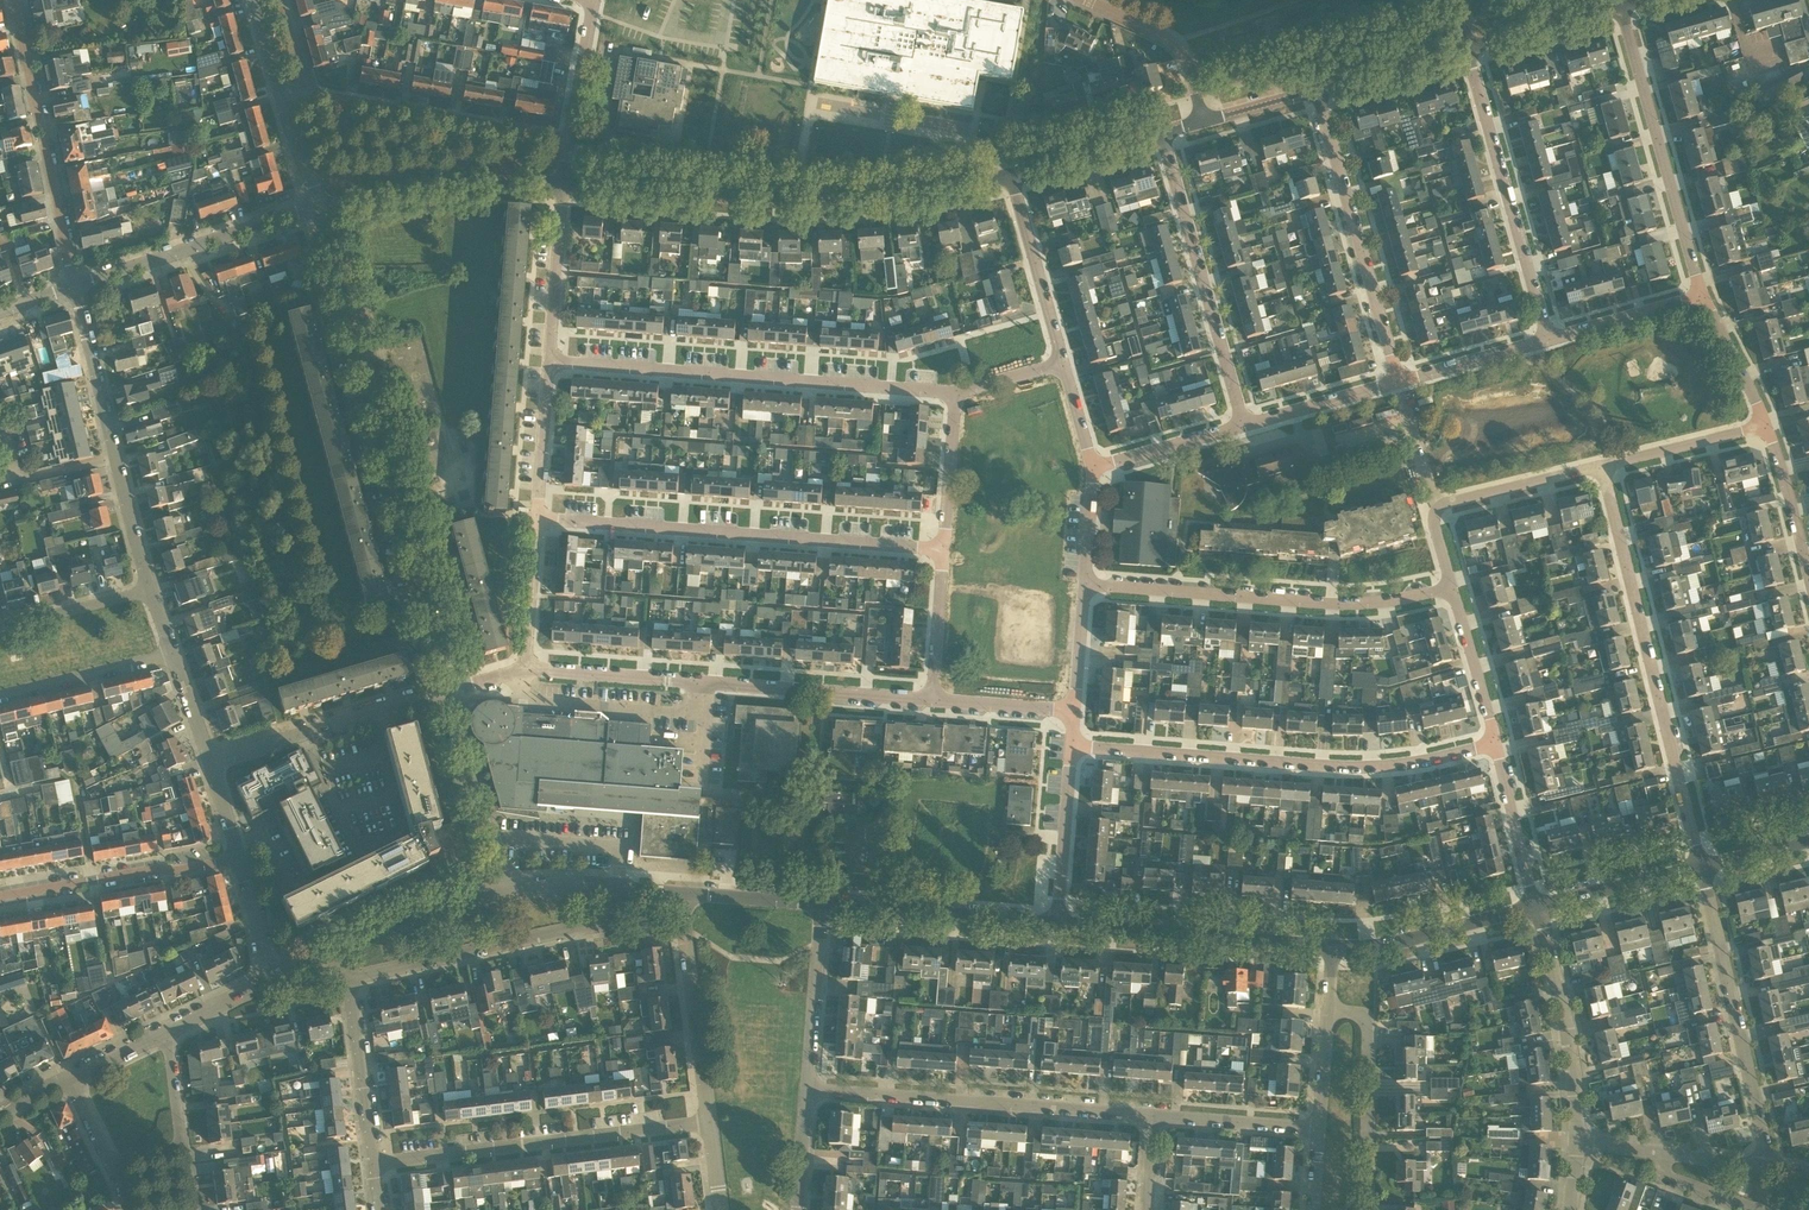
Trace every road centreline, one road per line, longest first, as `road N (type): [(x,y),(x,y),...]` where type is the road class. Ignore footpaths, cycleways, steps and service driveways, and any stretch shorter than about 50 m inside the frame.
road 1 (residential): [(448,686),(322,205)]
road 2 (tertiary): [(557,180),(798,197),(917,191),(1002,172)]
road 3 (residential): [(1495,741),(1388,760),(1303,763),(1073,736)]
road 4 (residential): [(1697,868),(1594,461)]
road 5 (residential): [(937,702),(524,669)]
road 6 (residential): [(945,554),(533,513)]
road 7 (residential): [(544,362),(953,392)]
road 8 (residential): [(1085,585),(1338,605),(1449,580)]
road 9 (residential): [(367,1167),(702,1123)]
road 10 (residential): [(1144,1119),(810,1094)]
road 11 (residential): [(1241,426),(1154,129)]
road 12 (residential): [(1767,1169),(1697,868)]
road 13 (residential): [(150,586),(77,286)]
road 14 (residential): [(338,979),(582,931),(605,920),(616,889)]
road 15 (residential): [(1695,296),(1616,0)]
road 16 (residential): [(1391,380),(1309,86)]
road 17 (residential): [(1542,337),(1459,44)]
road 18 (residential): [(77,286),(13,0)]
road 19 (residential): [(1058,921),(1327,944)]
road 20 (residential): [(566,124),(310,90)]
road 21 (tertiary): [(77,286),(322,205)]
road 22 (residential): [(448,686),(209,760)]
road 23 (residential): [(1579,1148),(1537,906)]
road 24 (tertiary): [(322,205),(434,178),(557,180)]
road 25 (residential): [(821,903),(1058,921)]
road 26 (residential): [(0,889),(234,850)]
road 27 (residential): [(1449,580),(1437,528),(1447,501),(1594,461)]
road 28 (residential): [(702,1123),(678,893)]
road 29 (residential): [(1367,1209),(1368,1044),(1353,1020),(1326,1008)]
road 30 (residential): [(1327,944),(1410,938),(1537,906)]
road 31 (residential): [(502,890),(448,686)]
road 32 (residential): [(1057,357),(1002,172)]
road 33 (residential): [(810,1094),(821,903)]
road 34 (residential): [(321,948),(434,905),(502,890)]
road 35 (residential): [(367,1167),(338,979)]
road 36 (residential): [(1197,119),(1171,42),(1072,0)]
road 37 (residential): [(1058,921),(1073,736)]
road 38 (residential): [(1808,596),(1760,418)]
road 39 (residential): [(544,362),(557,180)]
road 40 (residential): [(0,693),(173,651)]
road 41 (residential): [(1594,461),(1760,418)]
road 42 (residential): [(1315,1128),(1144,1119)]
road 43 (residential): [(1537,906),(1495,741)]
road 44 (residential): [(1495,741),(1449,580)]
road 45 (residential): [(1537,906),(1697,868)]
road 46 (residential): [(945,554),(953,392)]
road 47 (residential): [(1542,337),(1695,296)]
road 48 (tertiary): [(1002,172),(1154,129)]
road 49 (residential): [(1391,380),(1542,337)]
road 50 (residential): [(1241,426),(1391,380)]
road 51 (residential): [(524,669),(533,513)]
road 52 (tertiary): [(1309,86),(1459,44)]
road 53 (residential): [(0,622),(150,586)]
road 54 (residential): [(1093,466),(1241,426)]
road 55 (residential): [(533,513),(544,362)]
road 56 (residential): [(937,702),(945,554)]
road 57 (tertiary): [(1474,40),(1616,0)]
road 58 (residential): [(678,893),(821,903)]
road 59 (residential): [(1760,418),(1695,296)]
road 60 (residential): [(1073,709),(937,702)]
road 61 (residential): [(271,972),(234,850)]
road 62 (residential): [(566,124),(587,0)]
road 63 (residential): [(177,1152),(162,1028)]
road 64 (residential): [(1073,709),(1085,585)]
road 65 (residential): [(162,1028),(271,972)]
road 66 (residential): [(1315,1128),(1326,1008)]

